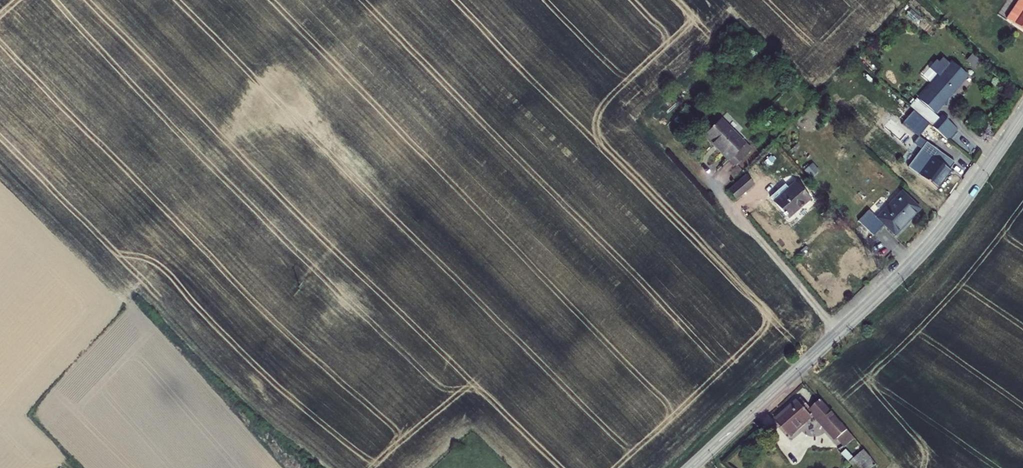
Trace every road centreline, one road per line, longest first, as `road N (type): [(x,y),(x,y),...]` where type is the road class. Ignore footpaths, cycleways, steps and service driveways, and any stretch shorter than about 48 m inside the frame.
road 1 (tertiary): [(692,467),(935,239),(1022,115)]

